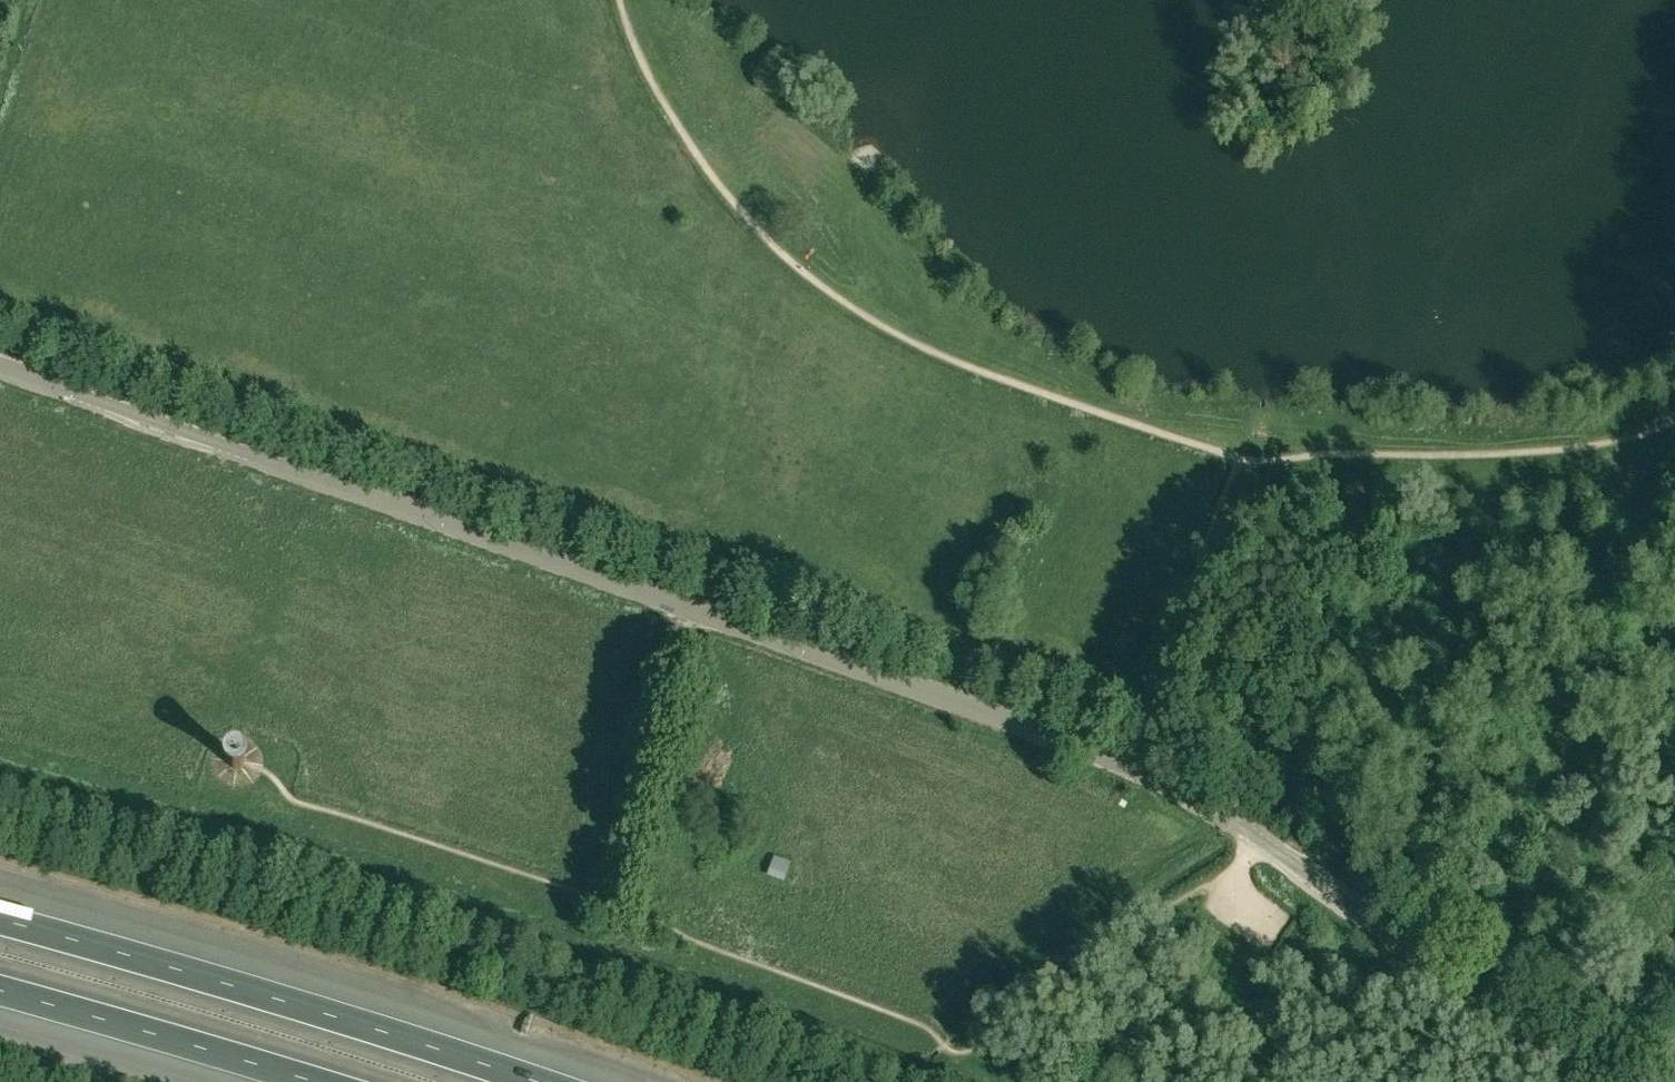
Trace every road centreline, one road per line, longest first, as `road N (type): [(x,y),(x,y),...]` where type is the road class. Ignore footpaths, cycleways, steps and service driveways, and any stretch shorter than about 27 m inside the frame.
road 1 (unclassified): [(1599,1081),(1198,798),(1130,763),(0,366)]
road 2 (motorway): [(534,1081),(0,921)]
road 3 (motorway): [(0,992),(300,1081)]

